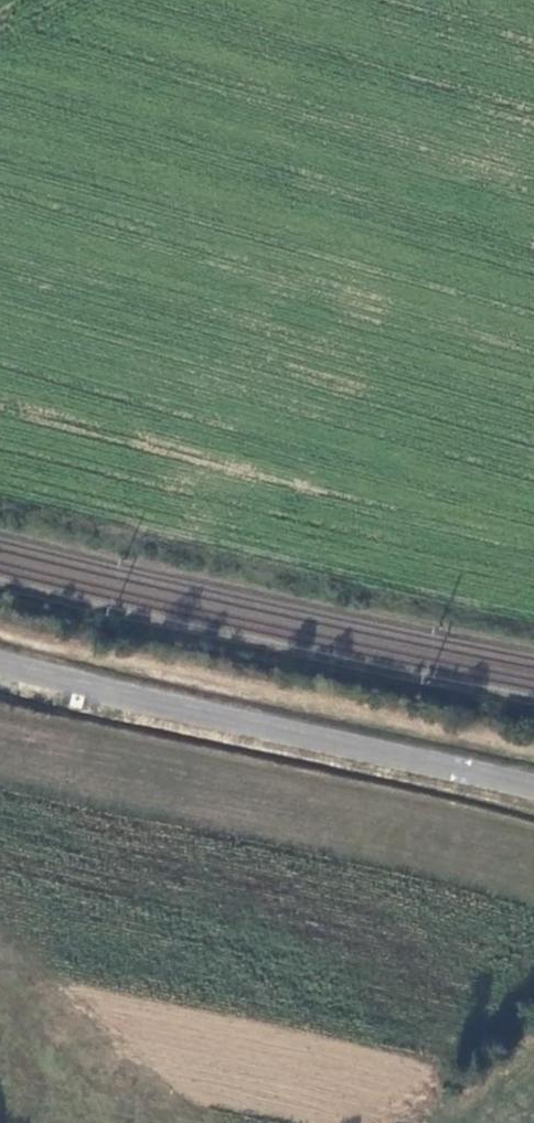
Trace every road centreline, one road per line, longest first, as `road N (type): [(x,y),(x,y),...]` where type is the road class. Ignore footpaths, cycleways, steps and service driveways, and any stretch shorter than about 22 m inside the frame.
road 1 (unclassified): [(533,791),(0,660)]

